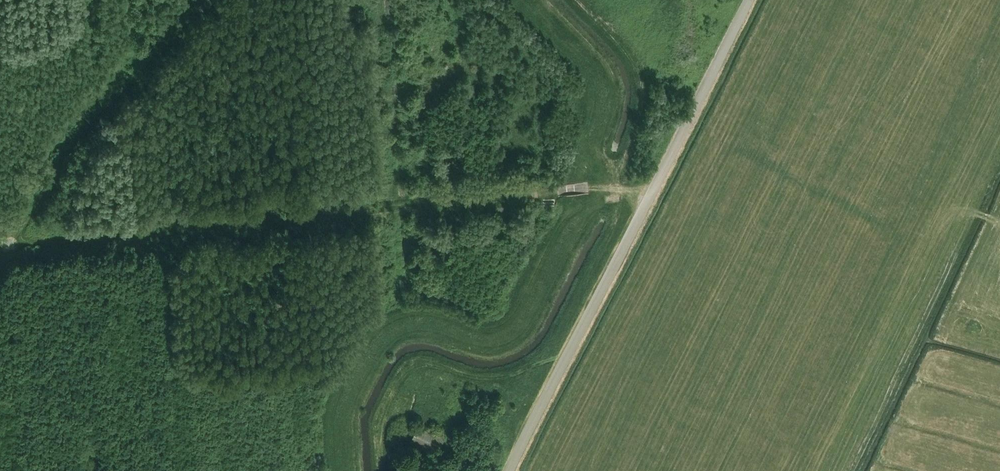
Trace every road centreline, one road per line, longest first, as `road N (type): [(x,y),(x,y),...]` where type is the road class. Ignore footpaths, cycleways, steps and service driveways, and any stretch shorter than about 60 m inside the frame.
road 1 (track): [(7,244),(588,188),(650,196)]
road 2 (tertiary): [(511,470),(750,0)]
road 3 (track): [(207,0),(54,175),(0,263)]

